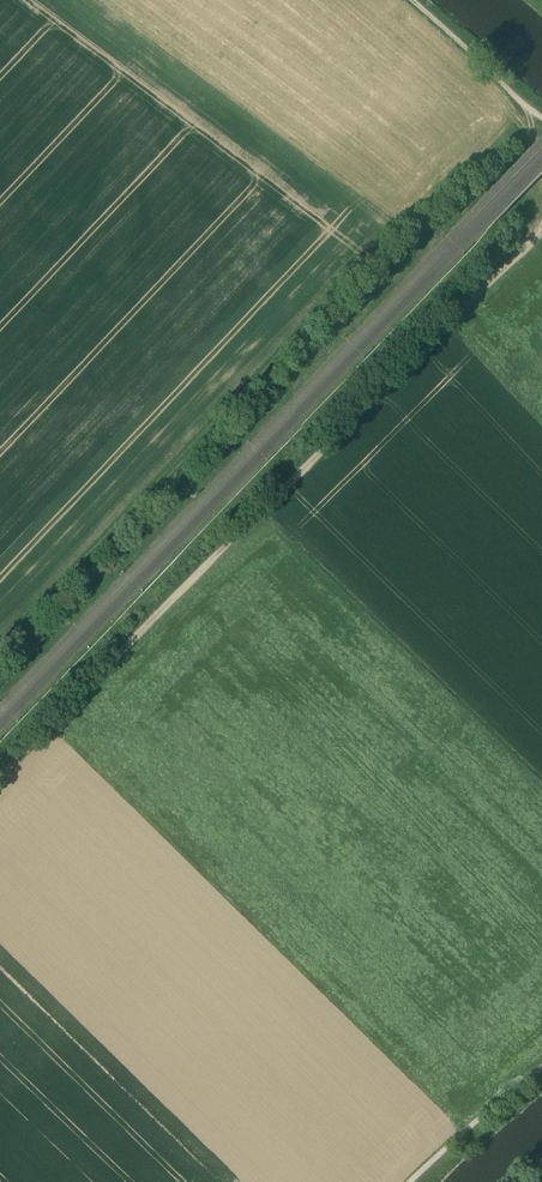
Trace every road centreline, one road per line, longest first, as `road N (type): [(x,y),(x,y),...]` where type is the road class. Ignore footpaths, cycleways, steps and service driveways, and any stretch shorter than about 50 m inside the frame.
road 1 (track): [(541,246),(0,792)]
road 2 (track): [(410,0),(541,119)]
road 3 (track): [(541,1067),(408,1181)]

